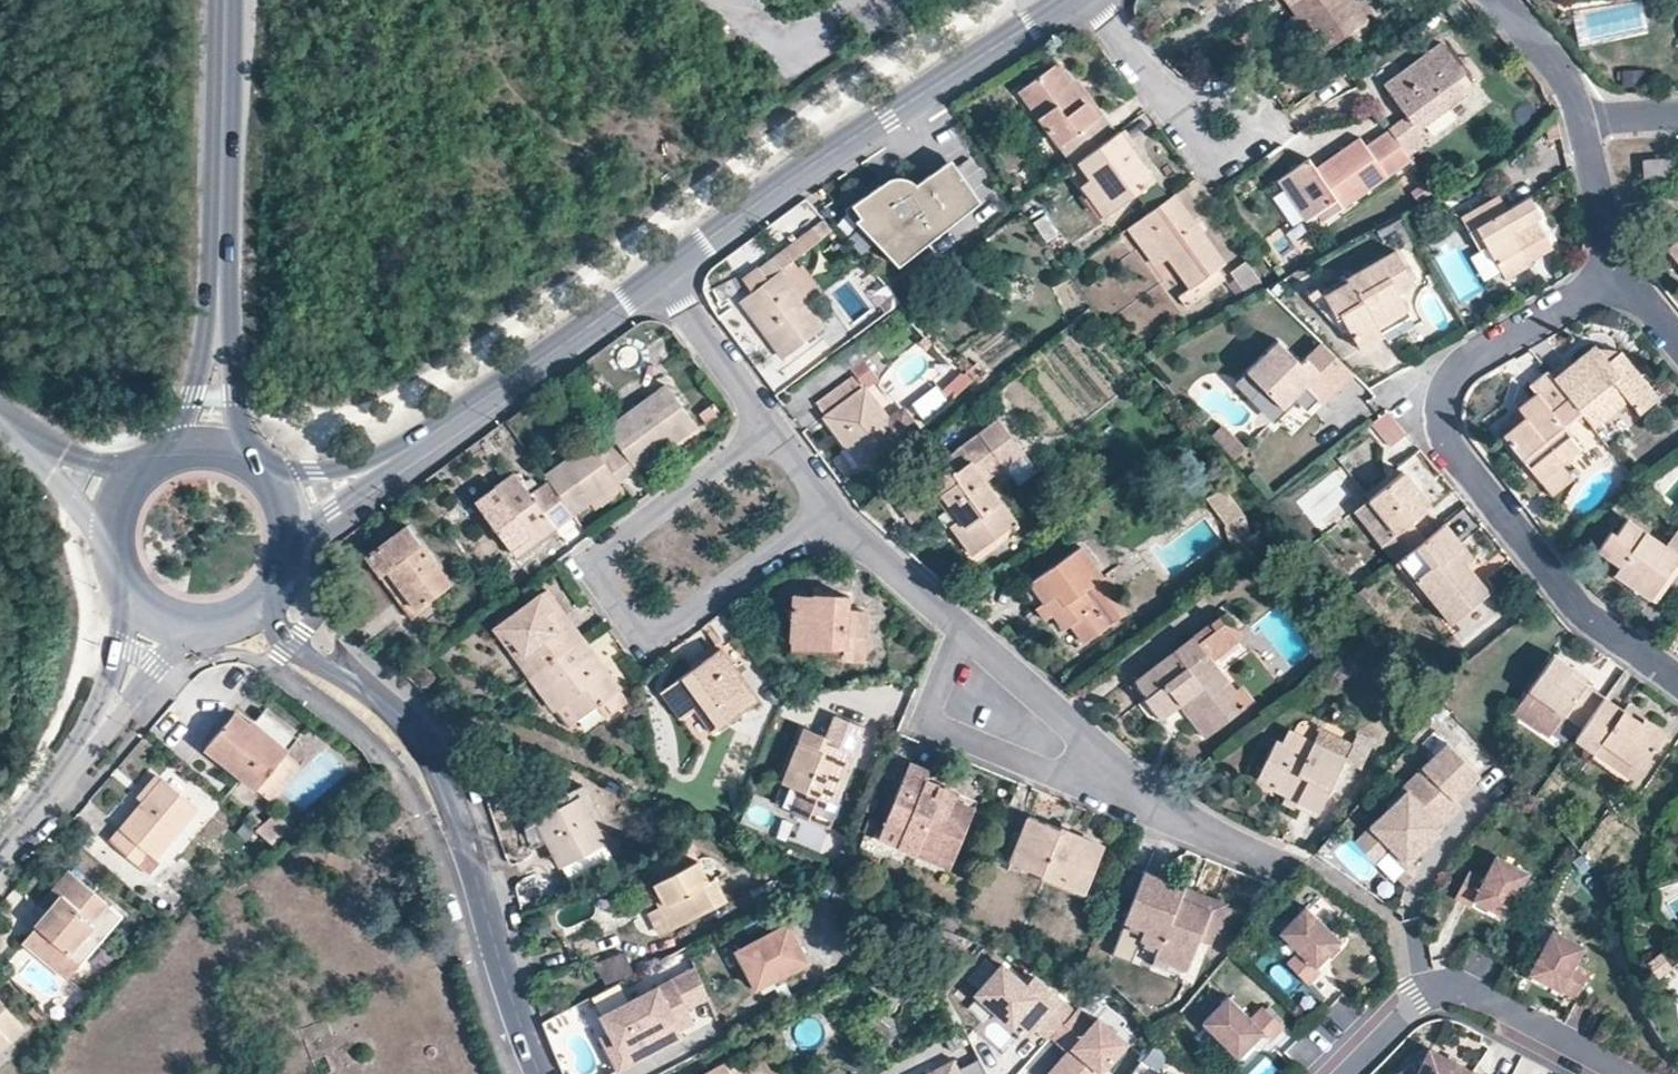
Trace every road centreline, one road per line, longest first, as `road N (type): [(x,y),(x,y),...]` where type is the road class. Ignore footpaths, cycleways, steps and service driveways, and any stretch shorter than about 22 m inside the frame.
road 1 (residential): [(1617,271),(1458,364),(1439,394),(1440,423),(1450,449),(1519,543),(1606,630),(1677,680)]
road 2 (residential): [(770,432),(608,550),(602,577),(640,632),(676,625),(833,511)]
road 3 (residential): [(659,277),(812,165),(1072,0)]
road 4 (tertiary): [(320,668),(358,667),(417,721),(449,765),(550,1073)]
road 5 (tertiary): [(534,1073),(502,1000),(434,779),(383,709),(320,668)]
road 6 (tertiary): [(241,450),(229,357),(225,95)]
road 7 (tertiary): [(225,95),(202,360),(177,444)]
road 8 (residential): [(375,468),(659,277)]
road 9 (residential): [(1345,1073),(1418,997),(1464,990),(1614,1073)]
road 10 (residential): [(963,631),(924,721),(1088,788),(1117,782)]
road 11 (residential): [(0,858),(122,702),(157,618)]
road 12 (tertiary): [(177,444),(131,472),(107,530),(119,581),(157,618)]
road 13 (residential): [(1117,782),(1100,746),(963,631)]
road 14 (residential): [(770,432),(659,277)]
road 15 (residential): [(1184,107),(1185,122),(1217,161),(1249,139),(1256,121),(1234,94),(1207,98)]
road 16 (residential): [(1281,860),(1117,782)]
road 17 (residential): [(963,631),(833,511)]
road 18 (residential): [(1582,121),(1578,106),(1488,0)]
road 19 (residential): [(1617,271),(1582,121)]
road 20 (residential): [(1102,0),(1184,107)]

